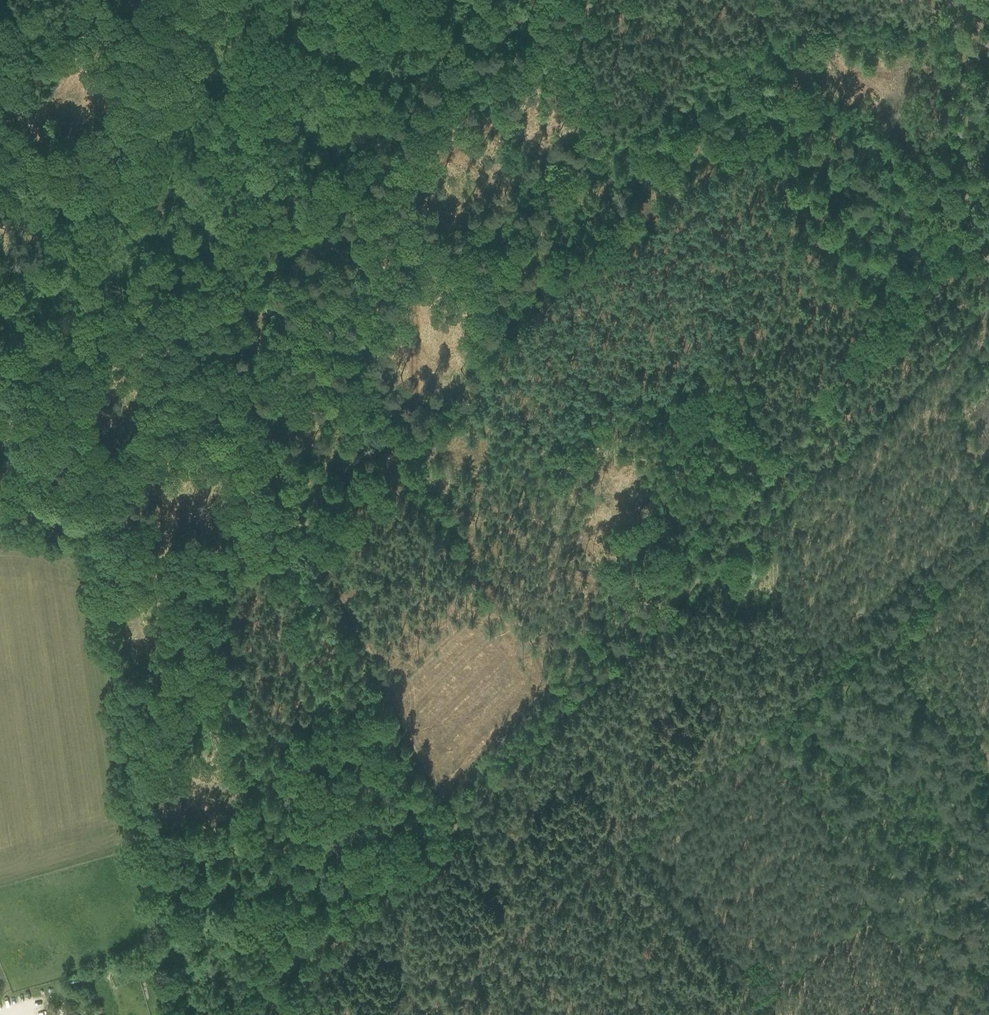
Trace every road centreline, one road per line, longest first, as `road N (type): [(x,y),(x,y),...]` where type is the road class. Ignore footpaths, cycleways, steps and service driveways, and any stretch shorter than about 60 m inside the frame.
road 1 (track): [(111,551),(167,712),(159,773),(178,890),(194,910),(199,1014)]
road 2 (track): [(0,369),(147,338),(272,324)]
road 3 (unclassified): [(988,251),(966,224),(947,0)]

